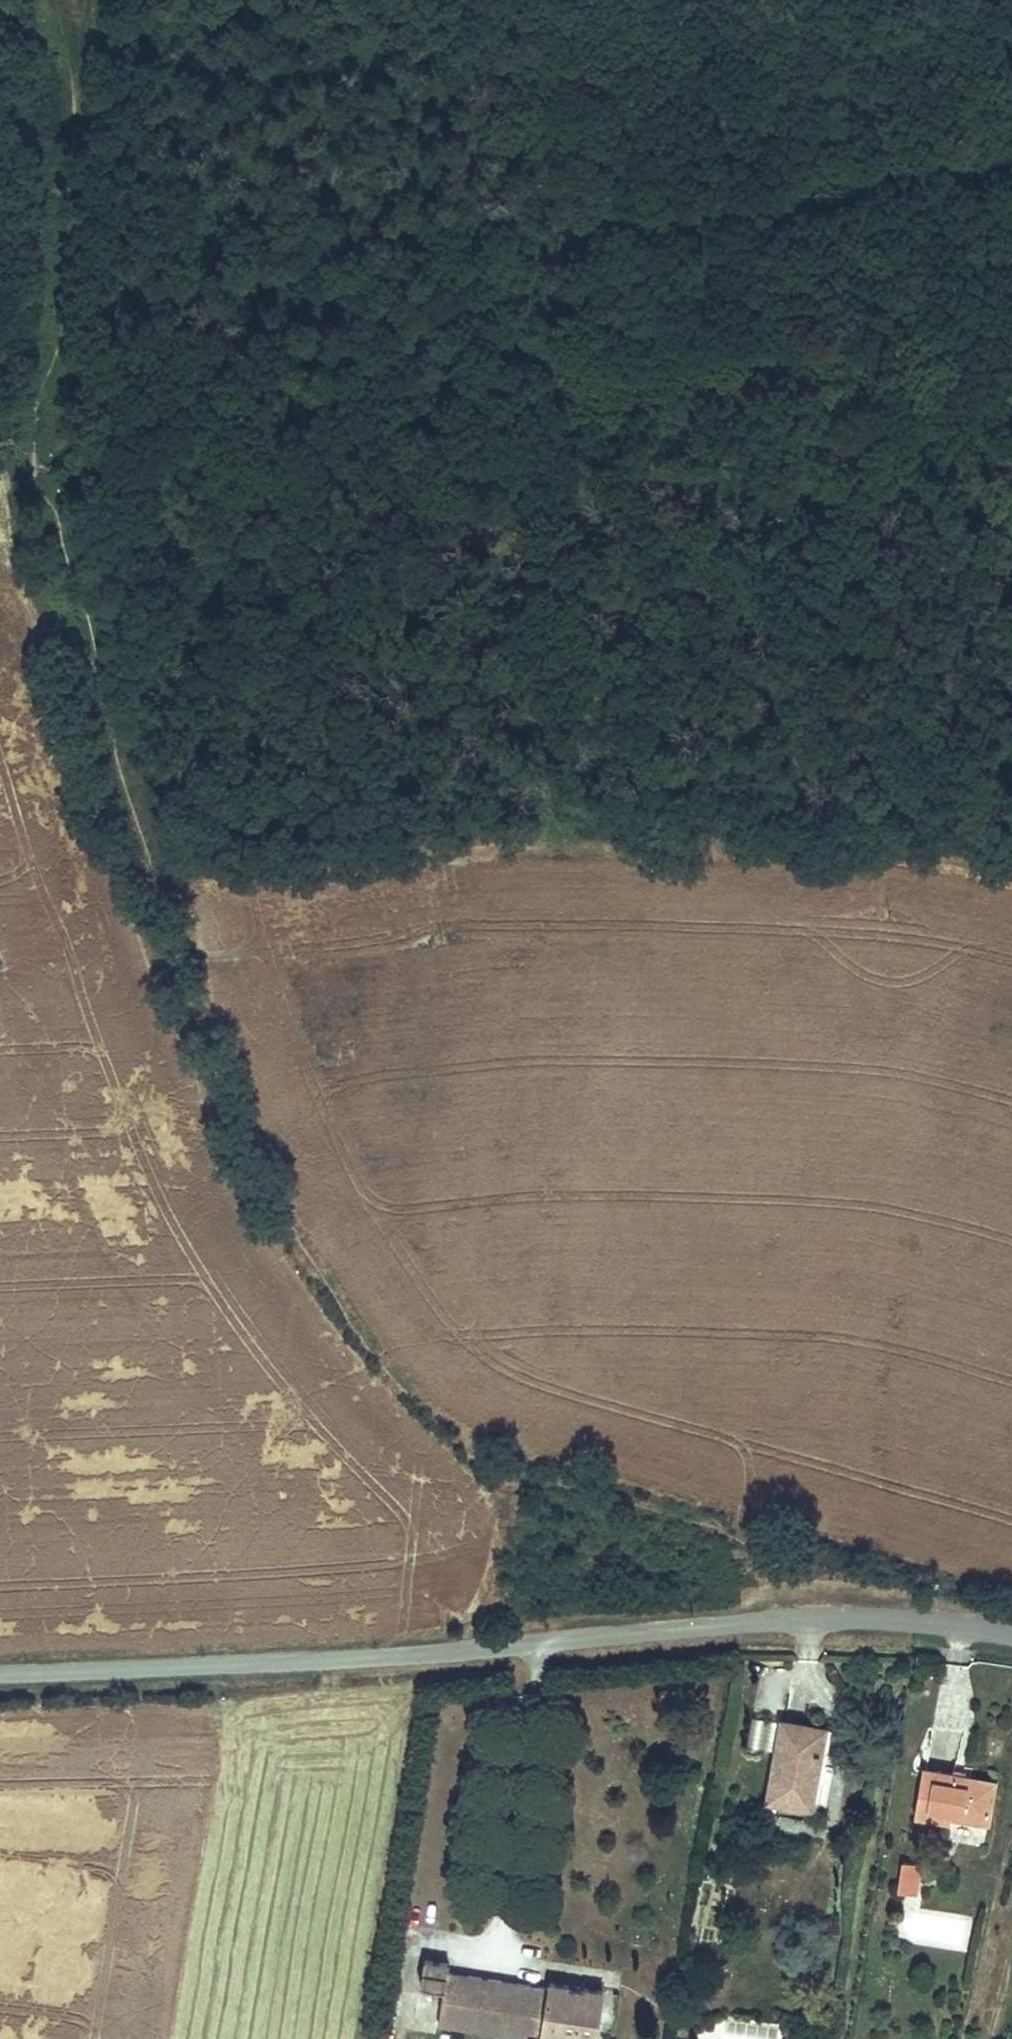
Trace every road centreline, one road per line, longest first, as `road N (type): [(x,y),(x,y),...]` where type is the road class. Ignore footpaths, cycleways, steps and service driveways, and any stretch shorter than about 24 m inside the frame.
road 1 (unclassified): [(1011,1635),(832,1619),(0,1675)]

